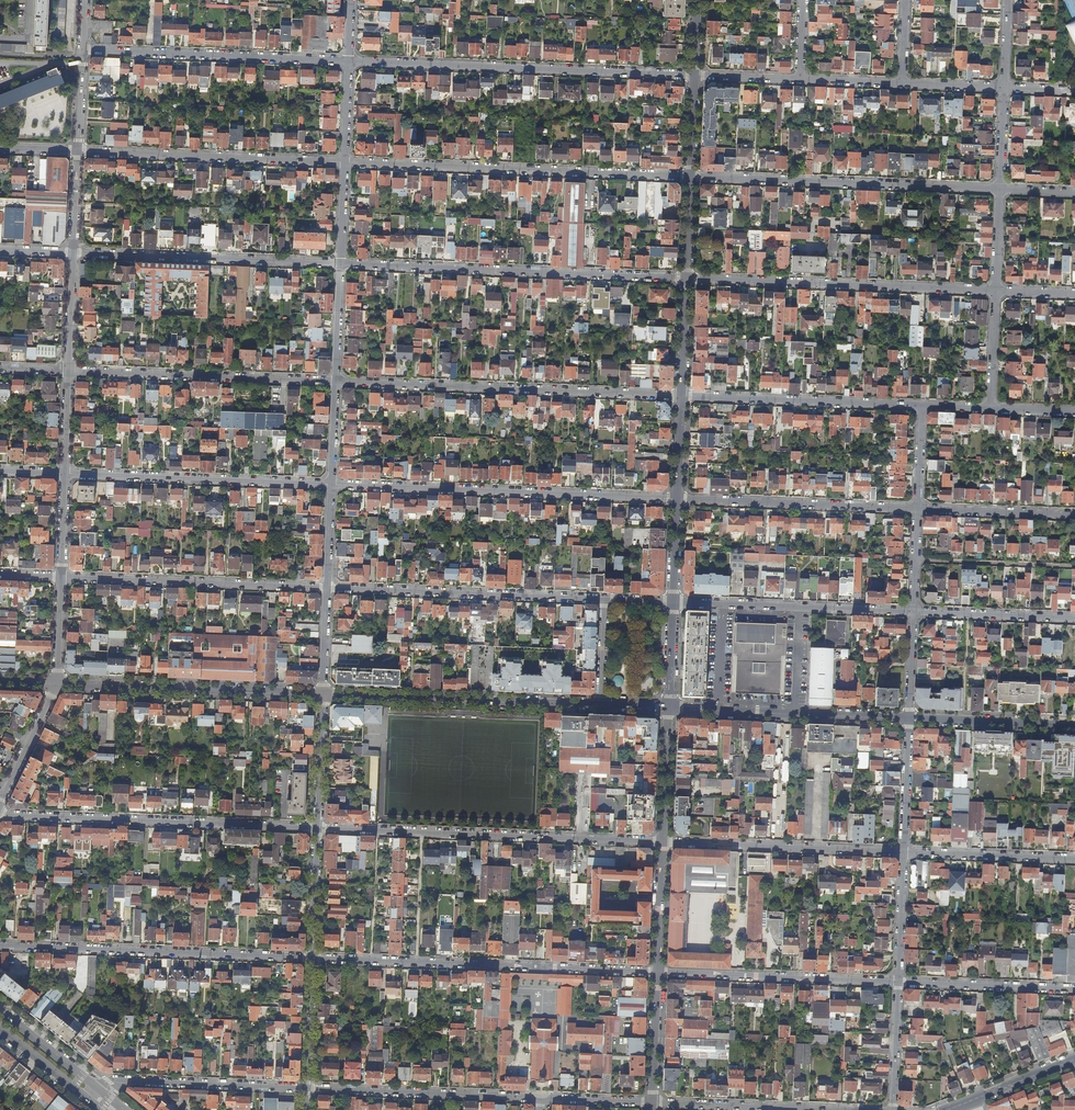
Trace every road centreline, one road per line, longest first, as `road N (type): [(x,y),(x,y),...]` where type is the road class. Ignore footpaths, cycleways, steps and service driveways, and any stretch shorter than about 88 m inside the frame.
road 1 (residential): [(311,959),(658,972)]
road 2 (residential): [(349,61),(695,75)]
road 3 (residential): [(686,278),(341,264)]
road 4 (residential): [(332,485),(677,499)]
road 5 (residential): [(345,162),(690,176)]
road 6 (residential): [(662,843),(318,828)]
road 7 (residential): [(337,382),(681,396)]
road 8 (residential): [(318,828),(0,813)]
road 9 (residential): [(0,945),(311,959)]
road 10 (residential): [(686,278),(996,291)]
road 11 (residential): [(690,176),(1000,189)]
road 12 (residential): [(604,600),(327,588)]
road 13 (tertiary): [(323,695),(598,707)]
road 14 (residential): [(341,264),(73,253)]
road 15 (tertiary): [(56,683),(323,695)]
road 16 (residential): [(70,371),(337,382)]
road 17 (residential): [(82,50),(349,61)]
road 18 (residential): [(65,474),(332,485)]
road 19 (residential): [(78,151),(345,162)]
road 20 (residential): [(327,588),(61,577)]
road 21 (residential): [(658,972),(900,982)]
road 22 (residential): [(903,852),(662,843)]
road 23 (residential): [(673,602),(914,611)]
road 24 (tertiary): [(668,709),(909,718)]
road 25 (residential): [(677,499),(917,509)]
road 26 (residential): [(681,396),(921,406)]
road 27 (residential): [(541,1101),(308,1089)]
road 28 (residential): [(308,1089),(113,1079),(96,1087)]
road 29 (residential): [(856,1109),(652,1102)]
road 30 (residential): [(900,982),(1074,989)]
road 31 (residential): [(1074,859),(903,852)]
road 32 (tertiary): [(909,718),(1074,725)]
road 33 (residential): [(914,611),(1074,618)]
road 34 (residential): [(917,509),(1074,515)]
road 35 (secondary): [(945,1109),(1074,1059)]
road 36 (residential): [(668,709),(662,843)]
road 37 (residential): [(909,718),(903,852)]
road 38 (residential): [(0,804),(56,683)]
road 39 (residential): [(323,695),(318,828)]
road 40 (residential): [(318,828),(311,959)]
road 41 (residential): [(658,972),(652,1102)]
road 42 (residential): [(903,852),(900,982)]
road 43 (residential): [(311,959),(308,1089)]
road 44 (residential): [(662,843),(658,972)]
road 45 (residential): [(900,982),(894,1109)]
road 46 (primary): [(96,1087),(0,1009)]

